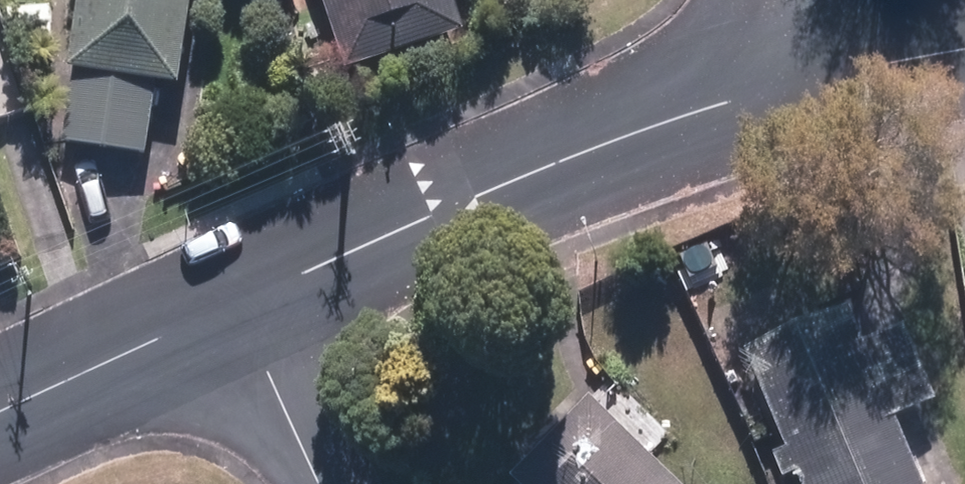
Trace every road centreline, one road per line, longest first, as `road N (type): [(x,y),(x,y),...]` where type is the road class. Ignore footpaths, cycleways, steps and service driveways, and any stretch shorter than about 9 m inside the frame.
road 1 (residential): [(815,82),(650,130),(452,207),(233,306)]
road 2 (residential): [(233,306),(0,415)]
road 3 (residential): [(233,306),(316,483)]
road 4 (residential): [(964,52),(815,82)]

